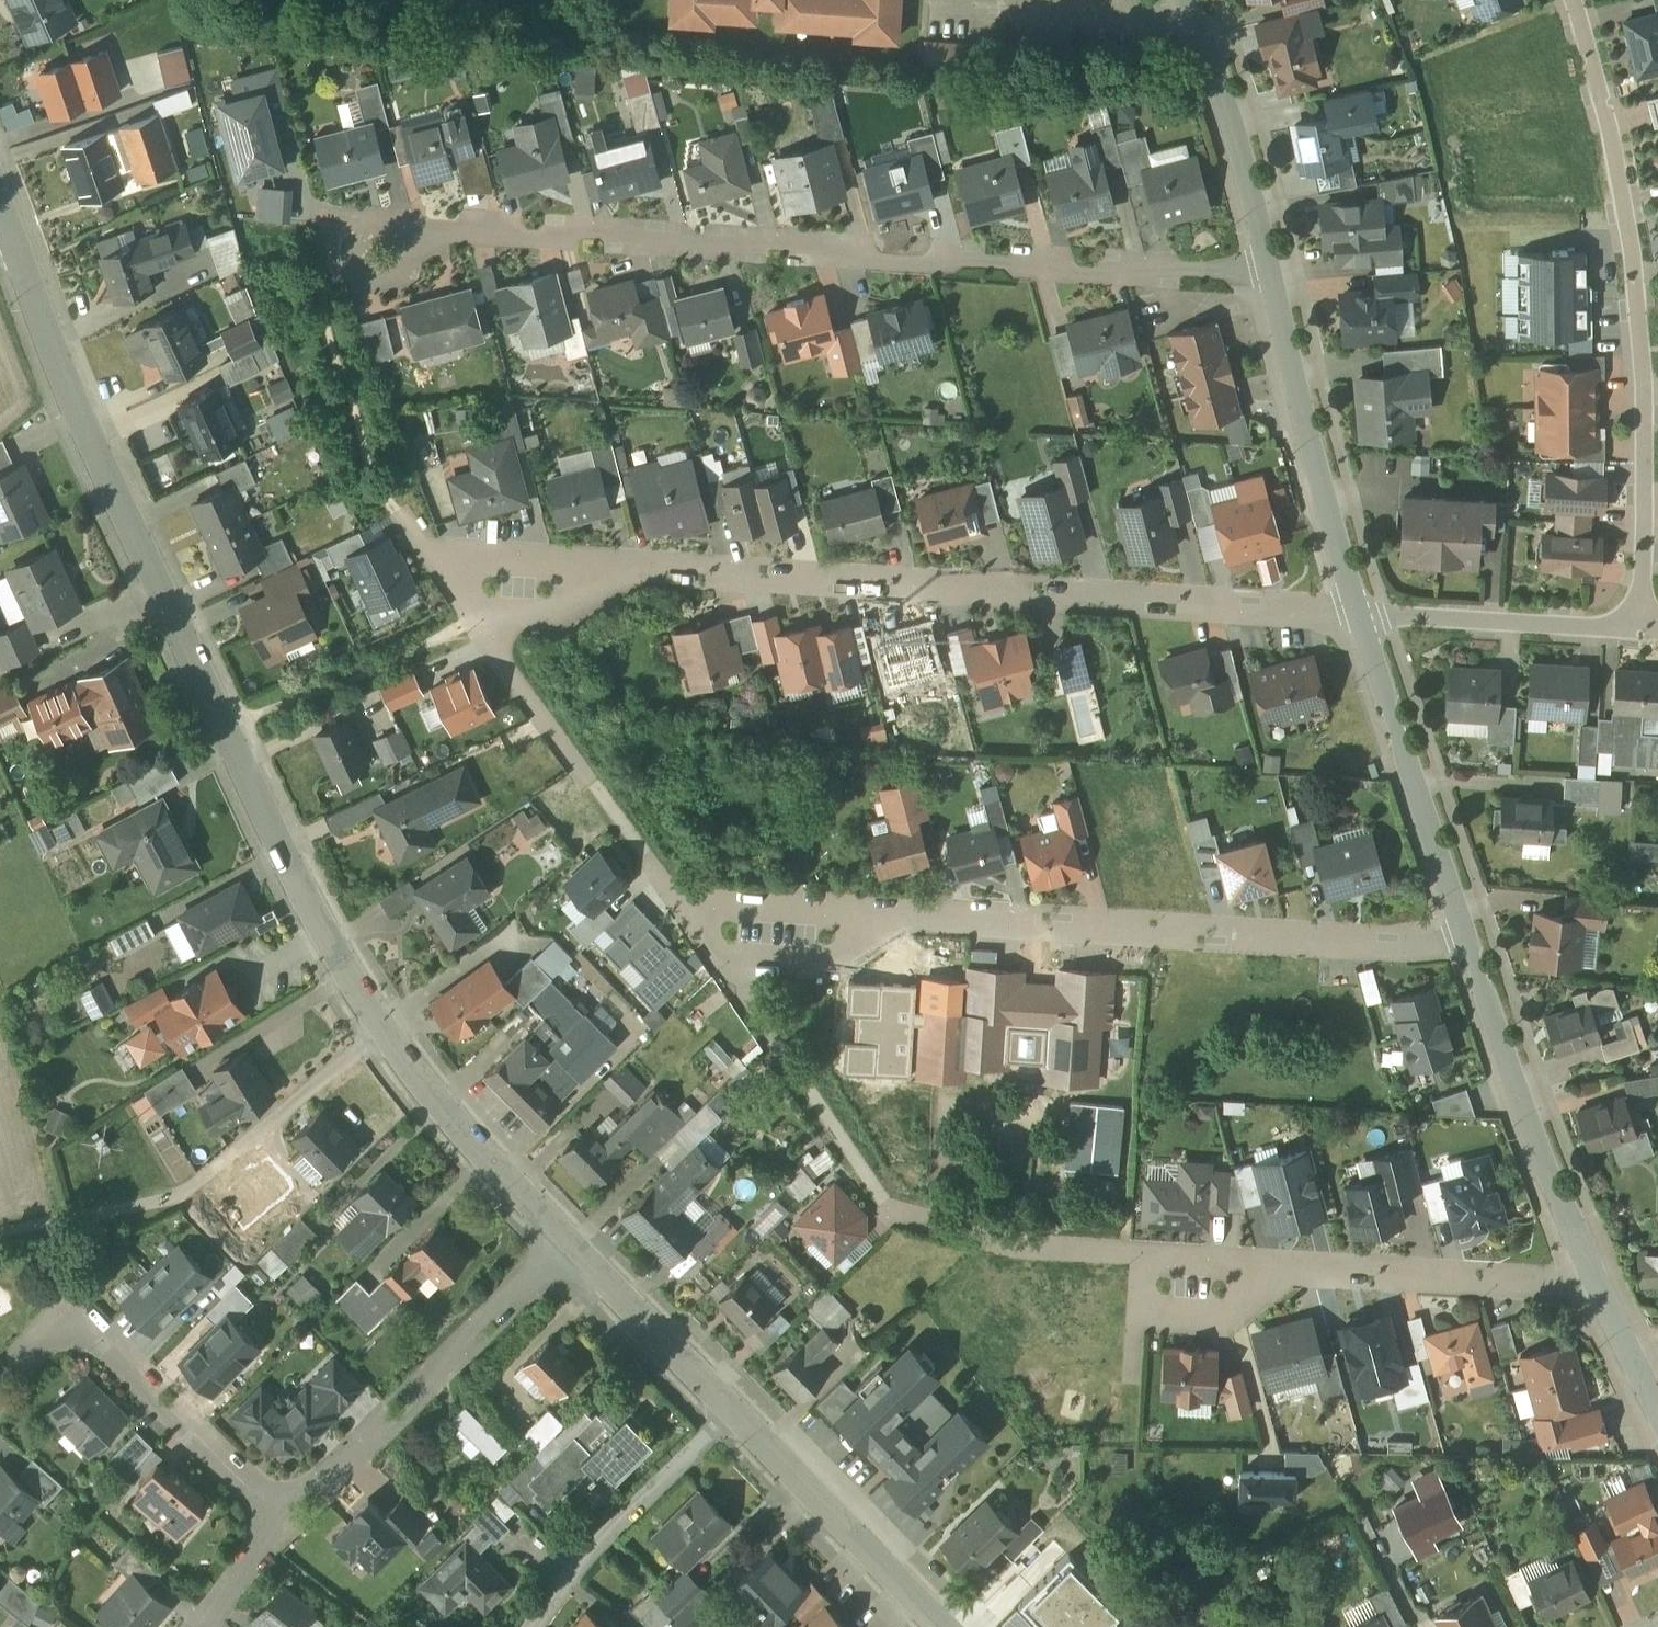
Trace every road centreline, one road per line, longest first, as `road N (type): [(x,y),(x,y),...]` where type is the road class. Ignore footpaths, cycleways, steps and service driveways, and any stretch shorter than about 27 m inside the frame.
road 1 (residential): [(382,251),(469,231),(1269,274)]
road 2 (tertiary): [(386,1035),(271,829),(83,424),(9,234)]
road 3 (residential): [(610,564),(1360,615)]
road 4 (residential): [(887,1208),(1019,1246),(1596,1284)]
road 5 (residential): [(1640,633),(1647,472),(1639,302),(1618,155),(1573,0)]
road 6 (residential): [(888,918),(1468,945)]
road 7 (residential): [(386,1035),(191,1191),(161,1205),(0,1235)]
road 8 (residential): [(566,1246),(278,1528)]
road 9 (residential): [(278,1528),(99,1348),(69,1336),(35,1352),(0,1390)]
road 10 (residential): [(1468,945),(1531,1128),(1596,1284)]
road 11 (residential): [(1269,274),(1360,615)]
road 12 (residential): [(1360,615),(1468,945)]
road 13 (tertiary): [(939,1626),(733,1414)]
road 14 (residential): [(733,1414),(630,1511),(535,1626)]
road 15 (residential): [(1185,0),(1241,154),(1269,274)]
road 16 (residential): [(1360,615),(1640,633)]
road 17 (tertiary): [(566,1246),(386,1035)]
road 18 (tertiary): [(733,1414),(566,1246)]
road 19 (residential): [(610,564),(549,619),(479,617),(439,552)]
road 20 (residential): [(682,906),(888,918)]
road 21 (residential): [(717,957),(832,963),(888,918)]
road 22 (residential): [(439,552),(610,564)]
road 23 (residential): [(278,1528),(203,1626)]

